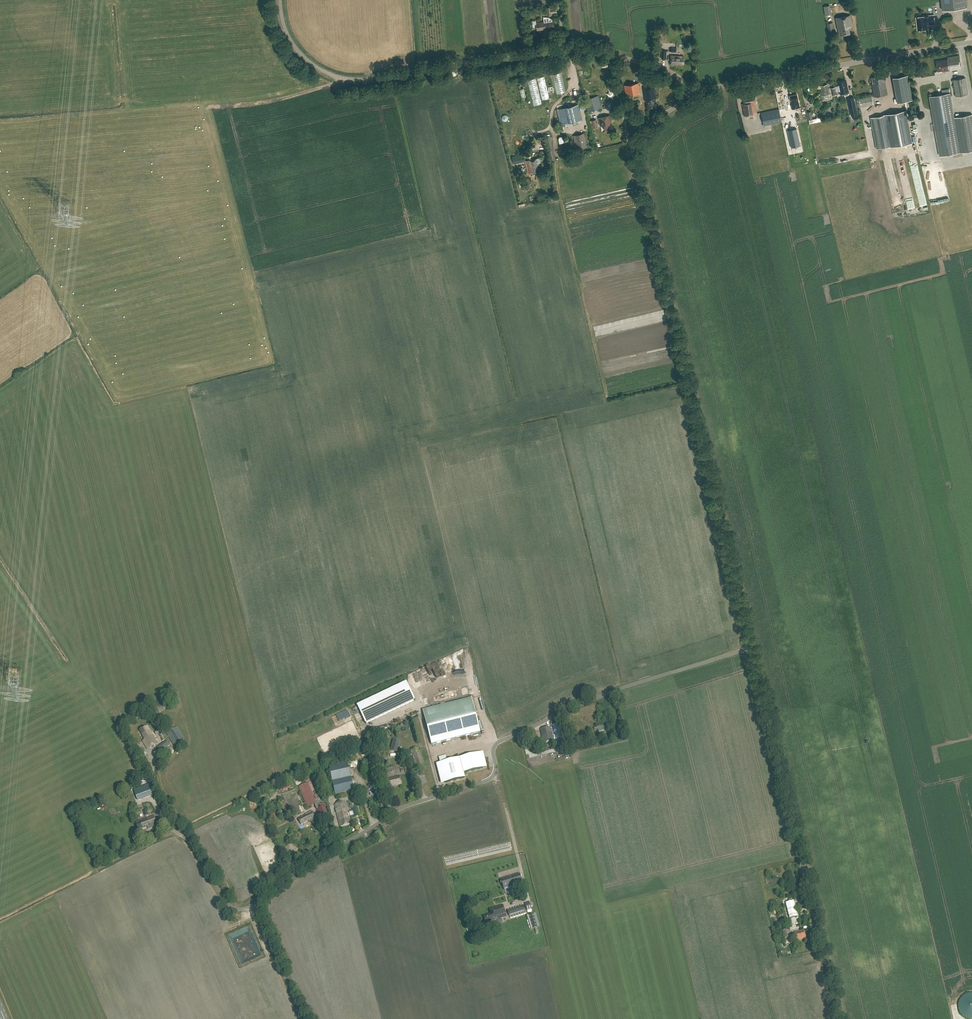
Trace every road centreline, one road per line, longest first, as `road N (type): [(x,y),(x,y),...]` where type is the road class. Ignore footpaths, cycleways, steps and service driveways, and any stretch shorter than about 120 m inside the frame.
road 1 (unclassified): [(303,1018),(257,902),(400,808),(491,779),(500,741),(602,695),(752,647)]
road 2 (unclassified): [(752,647),(636,161),(649,129),(693,96)]
road 3 (unclassified): [(693,96),(675,75),(586,48),(340,77),(298,50),(280,0)]
road 4 (unclassified): [(842,1018),(752,647)]
road 5 (unclassified): [(693,96),(971,42)]
road 6 (track): [(341,77),(271,101),(215,106)]

